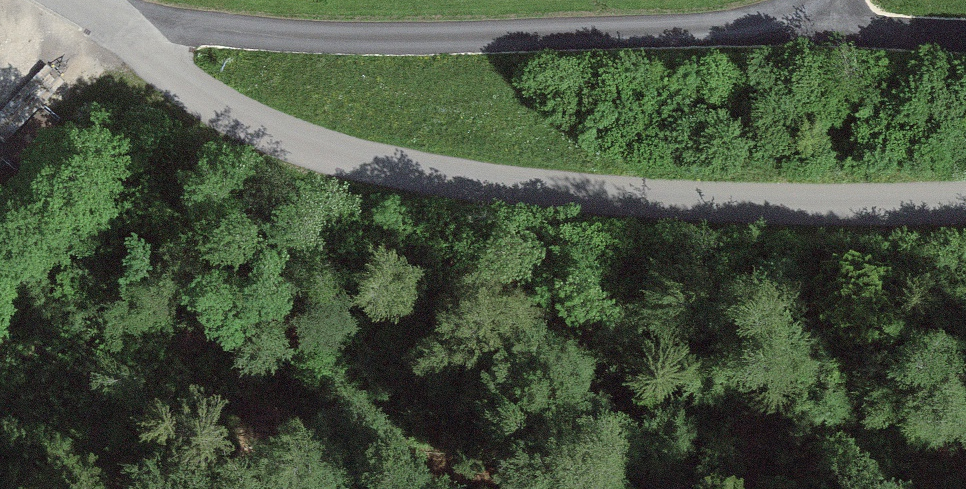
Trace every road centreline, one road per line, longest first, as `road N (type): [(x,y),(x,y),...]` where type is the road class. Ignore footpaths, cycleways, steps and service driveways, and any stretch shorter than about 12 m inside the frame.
road 1 (unclassified): [(106,29),(250,127),(417,182),(668,210),(965,209)]
road 2 (tertiary): [(106,29),(965,36)]

